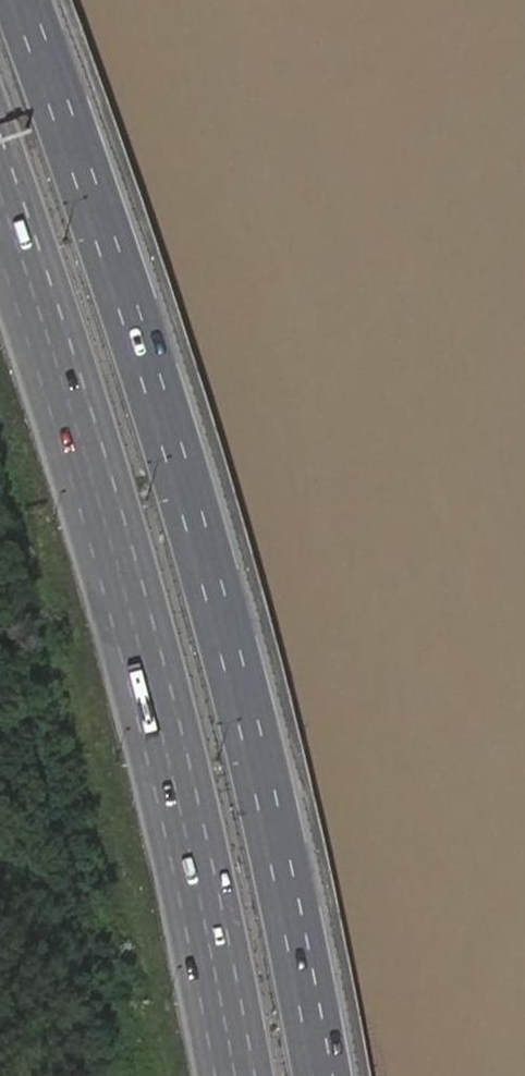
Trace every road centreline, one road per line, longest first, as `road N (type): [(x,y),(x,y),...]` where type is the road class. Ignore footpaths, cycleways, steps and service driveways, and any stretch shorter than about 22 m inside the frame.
road 1 (primary): [(322,1075),(255,751),(182,479),(22,0)]
road 2 (primary): [(101,505),(168,758),(234,1075)]
road 3 (primary): [(0,168),(101,505)]
road 4 (primary): [(0,263),(101,505)]

